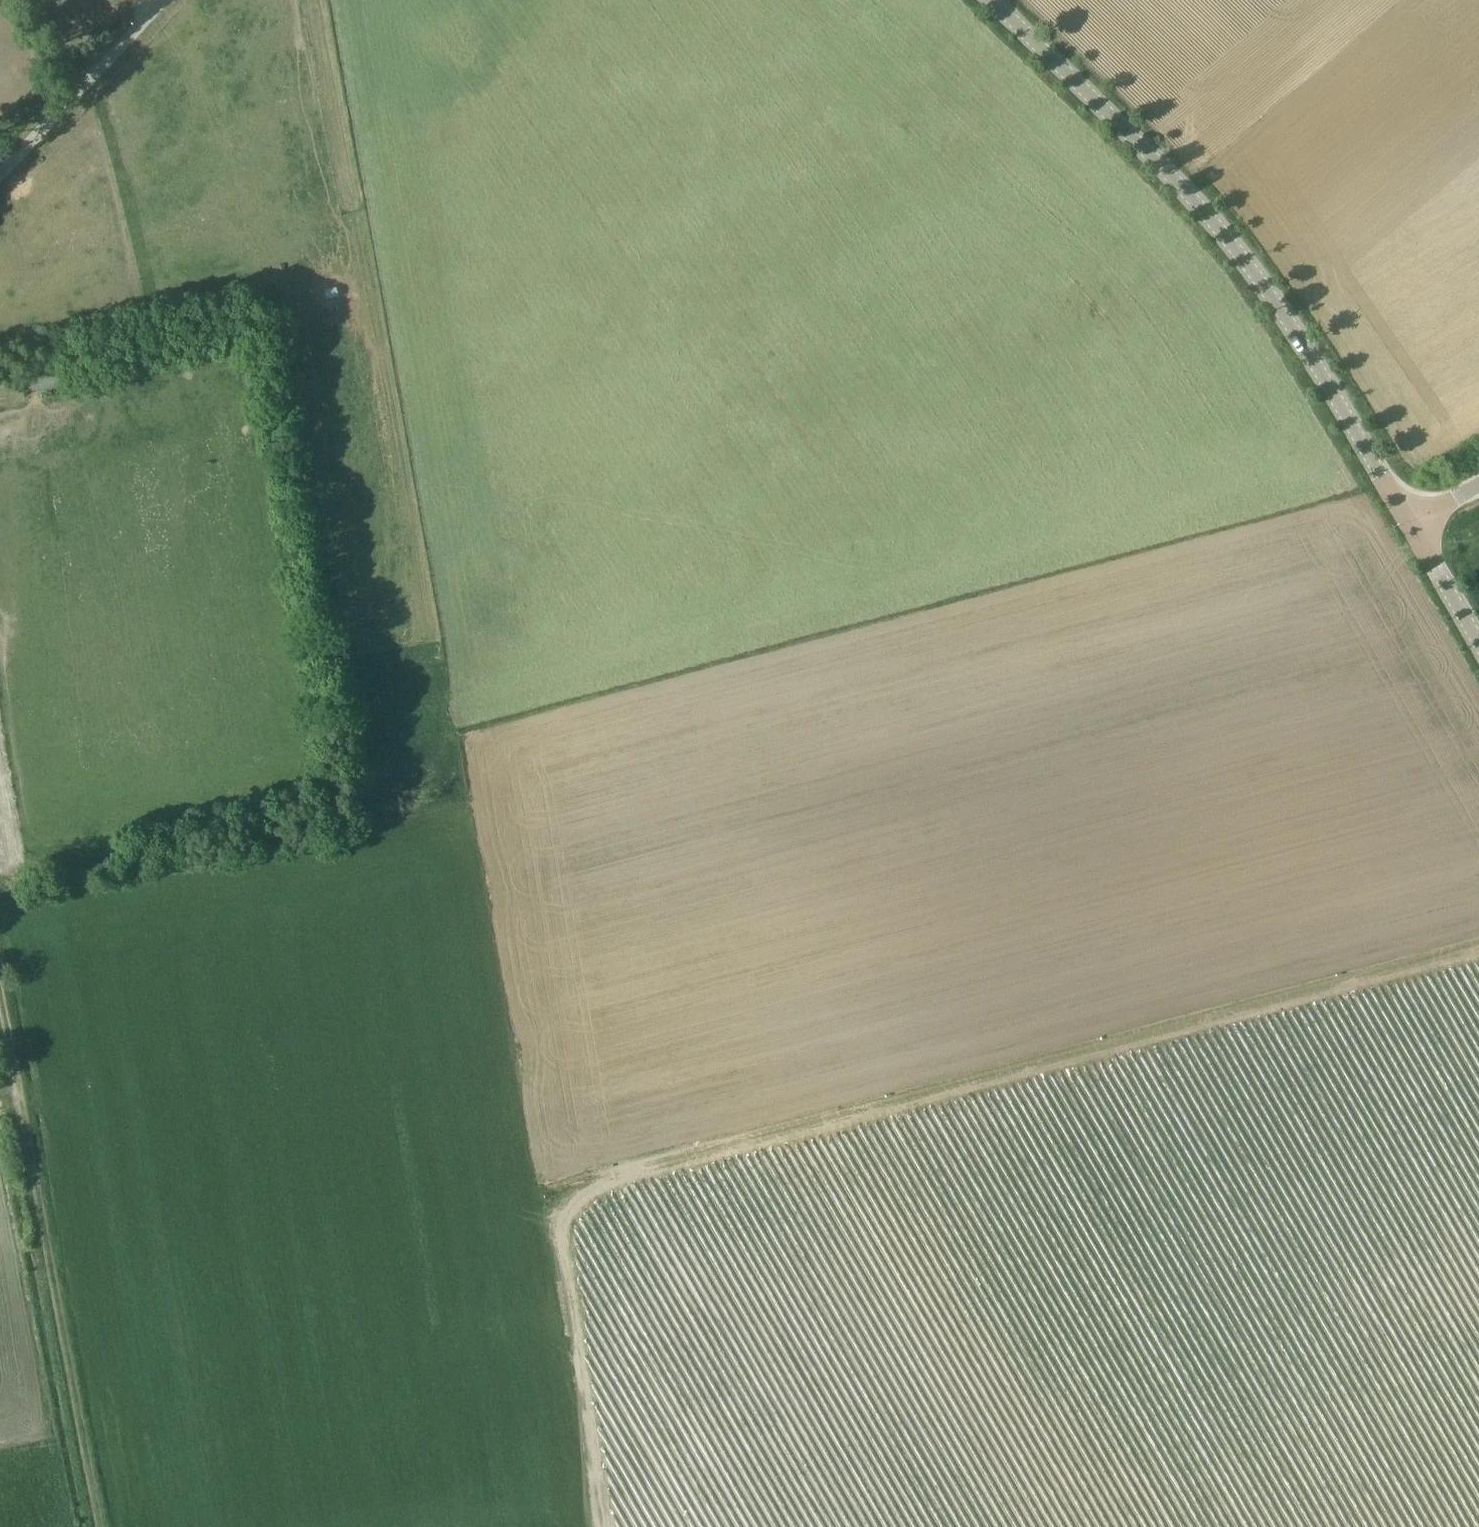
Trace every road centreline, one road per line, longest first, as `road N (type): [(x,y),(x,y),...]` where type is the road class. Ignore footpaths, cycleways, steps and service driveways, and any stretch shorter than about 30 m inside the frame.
road 1 (unclassified): [(1403,530),(1285,307),(1133,138),(991,0)]
road 2 (track): [(103,1526),(0,967)]
road 3 (unclassified): [(0,172),(160,0)]
road 4 (unclassified): [(1478,657),(1403,530)]

